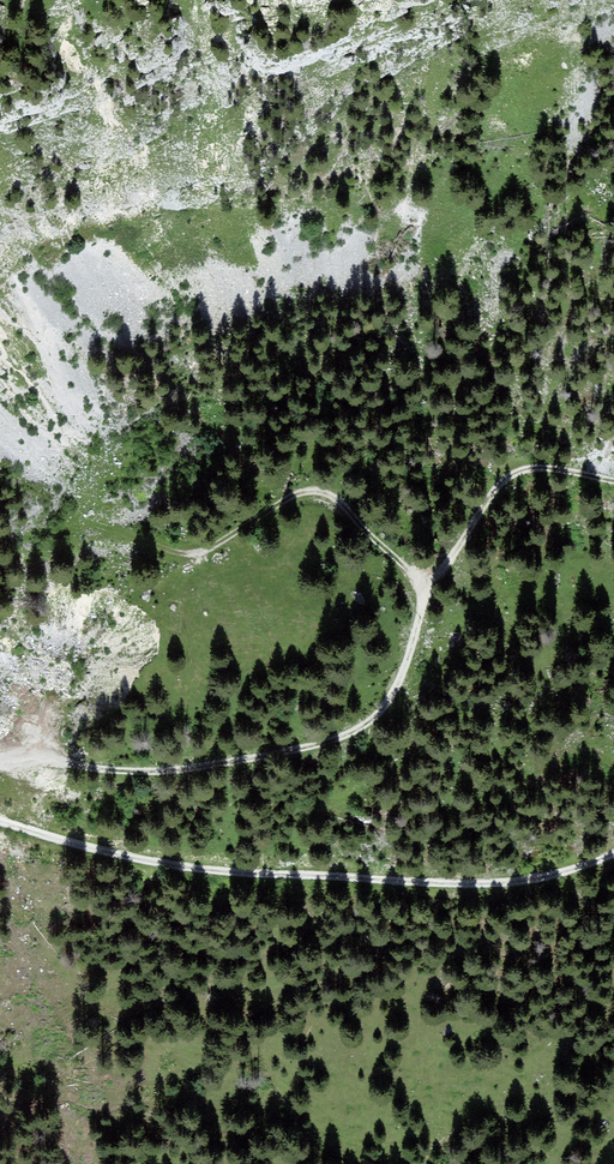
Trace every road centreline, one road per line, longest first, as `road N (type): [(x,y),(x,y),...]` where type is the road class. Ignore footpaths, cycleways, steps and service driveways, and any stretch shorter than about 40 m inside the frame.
road 1 (track): [(613,479),(527,467),(500,486),(428,580),(395,691),(358,732),(284,754),(161,770),(30,752),(0,756)]
road 2 (track): [(613,854),(550,875),(470,882),(218,869),(88,846),(0,819)]
road 3 (track): [(428,580),(337,498),(315,489),(285,497),(196,552),(162,546)]

